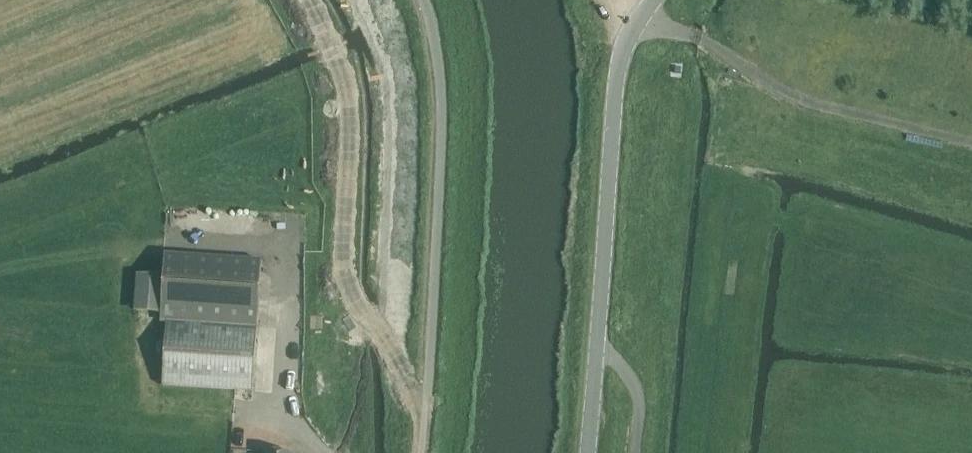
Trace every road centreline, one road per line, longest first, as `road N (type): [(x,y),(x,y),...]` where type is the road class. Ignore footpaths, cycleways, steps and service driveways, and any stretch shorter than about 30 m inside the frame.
road 1 (unclassified): [(586,452),(622,47),(647,0)]
road 2 (residential): [(422,452),(445,154),(443,81),(426,0)]

